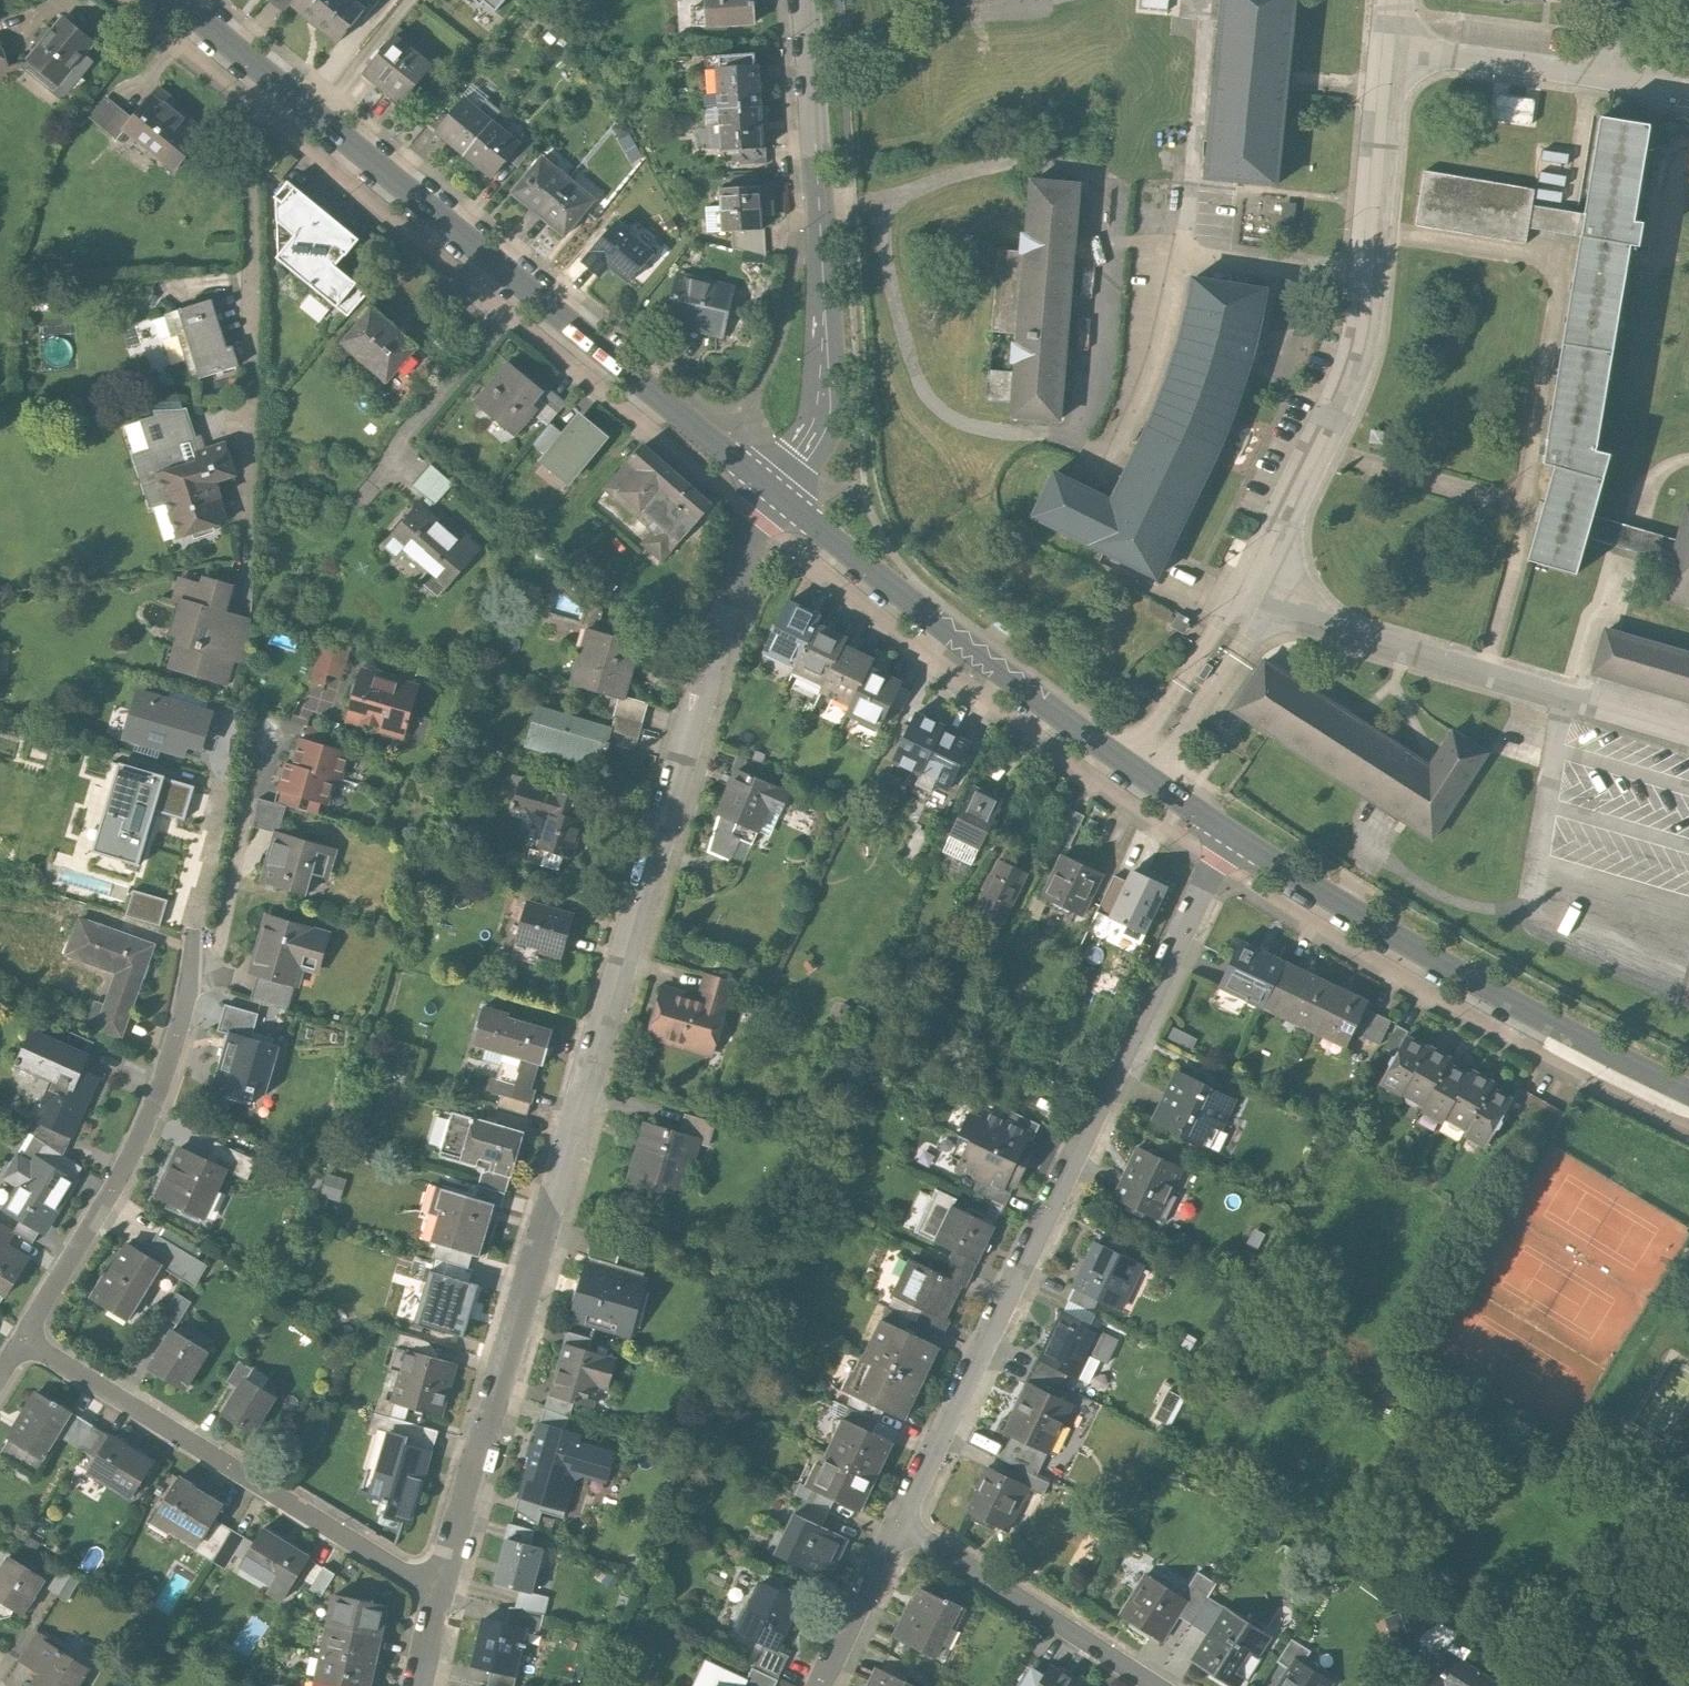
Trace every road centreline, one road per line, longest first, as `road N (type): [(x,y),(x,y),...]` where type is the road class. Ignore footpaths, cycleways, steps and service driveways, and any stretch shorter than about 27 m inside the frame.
road 1 (residential): [(444,1595),(756,517),(771,489)]
road 2 (residential): [(902,1522),(1229,833)]
road 3 (tertiary): [(252,66),(771,489)]
road 4 (tertiary): [(771,489),(1001,675),(1229,833)]
road 5 (tertiary): [(1229,833),(1480,985),(1688,1094)]
road 6 (residential): [(252,66),(244,580)]
road 7 (residential): [(806,0),(824,406),(804,450),(771,489)]
road 8 (residential): [(444,1595),(26,1336)]
road 9 (residential): [(199,976),(129,1166),(26,1336)]
road 10 (residential): [(902,1522),(1152,1685)]
road 11 (residential): [(824,1685),(902,1522)]

